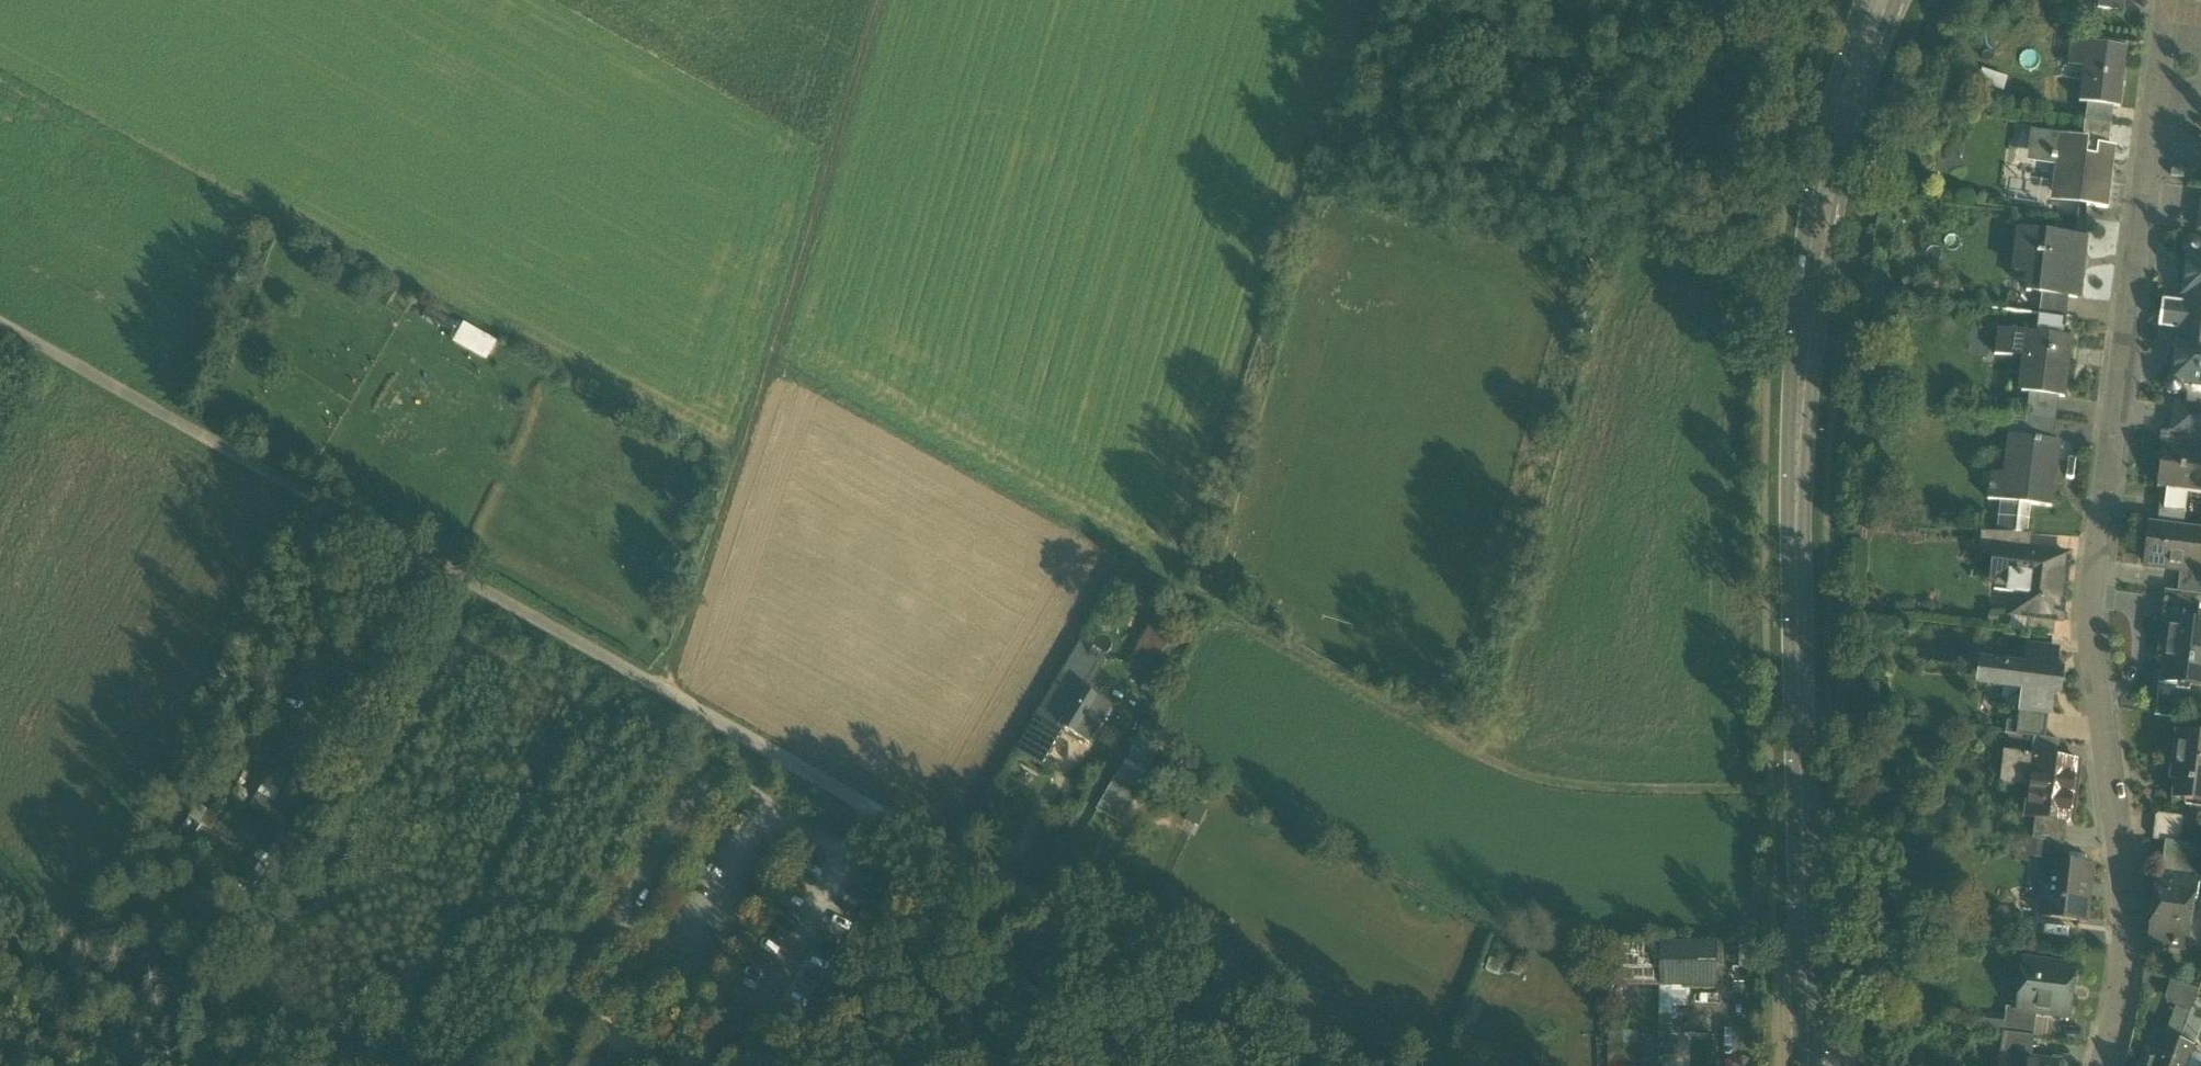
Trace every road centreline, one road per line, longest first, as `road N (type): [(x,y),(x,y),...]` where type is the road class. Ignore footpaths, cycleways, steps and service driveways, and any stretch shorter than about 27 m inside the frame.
road 1 (residential): [(1345,1065),(0,323)]
road 2 (secondary): [(1875,26),(1839,161),(1820,334),(1813,549),(1817,1065)]
road 3 (residential): [(2101,1065),(2120,1017),(2125,901),(2089,623),(2151,152),(2189,61)]
road 4 (track): [(671,695),(882,0)]
road 5 (track): [(1819,800),(1534,779),(1462,748),(1243,622)]

